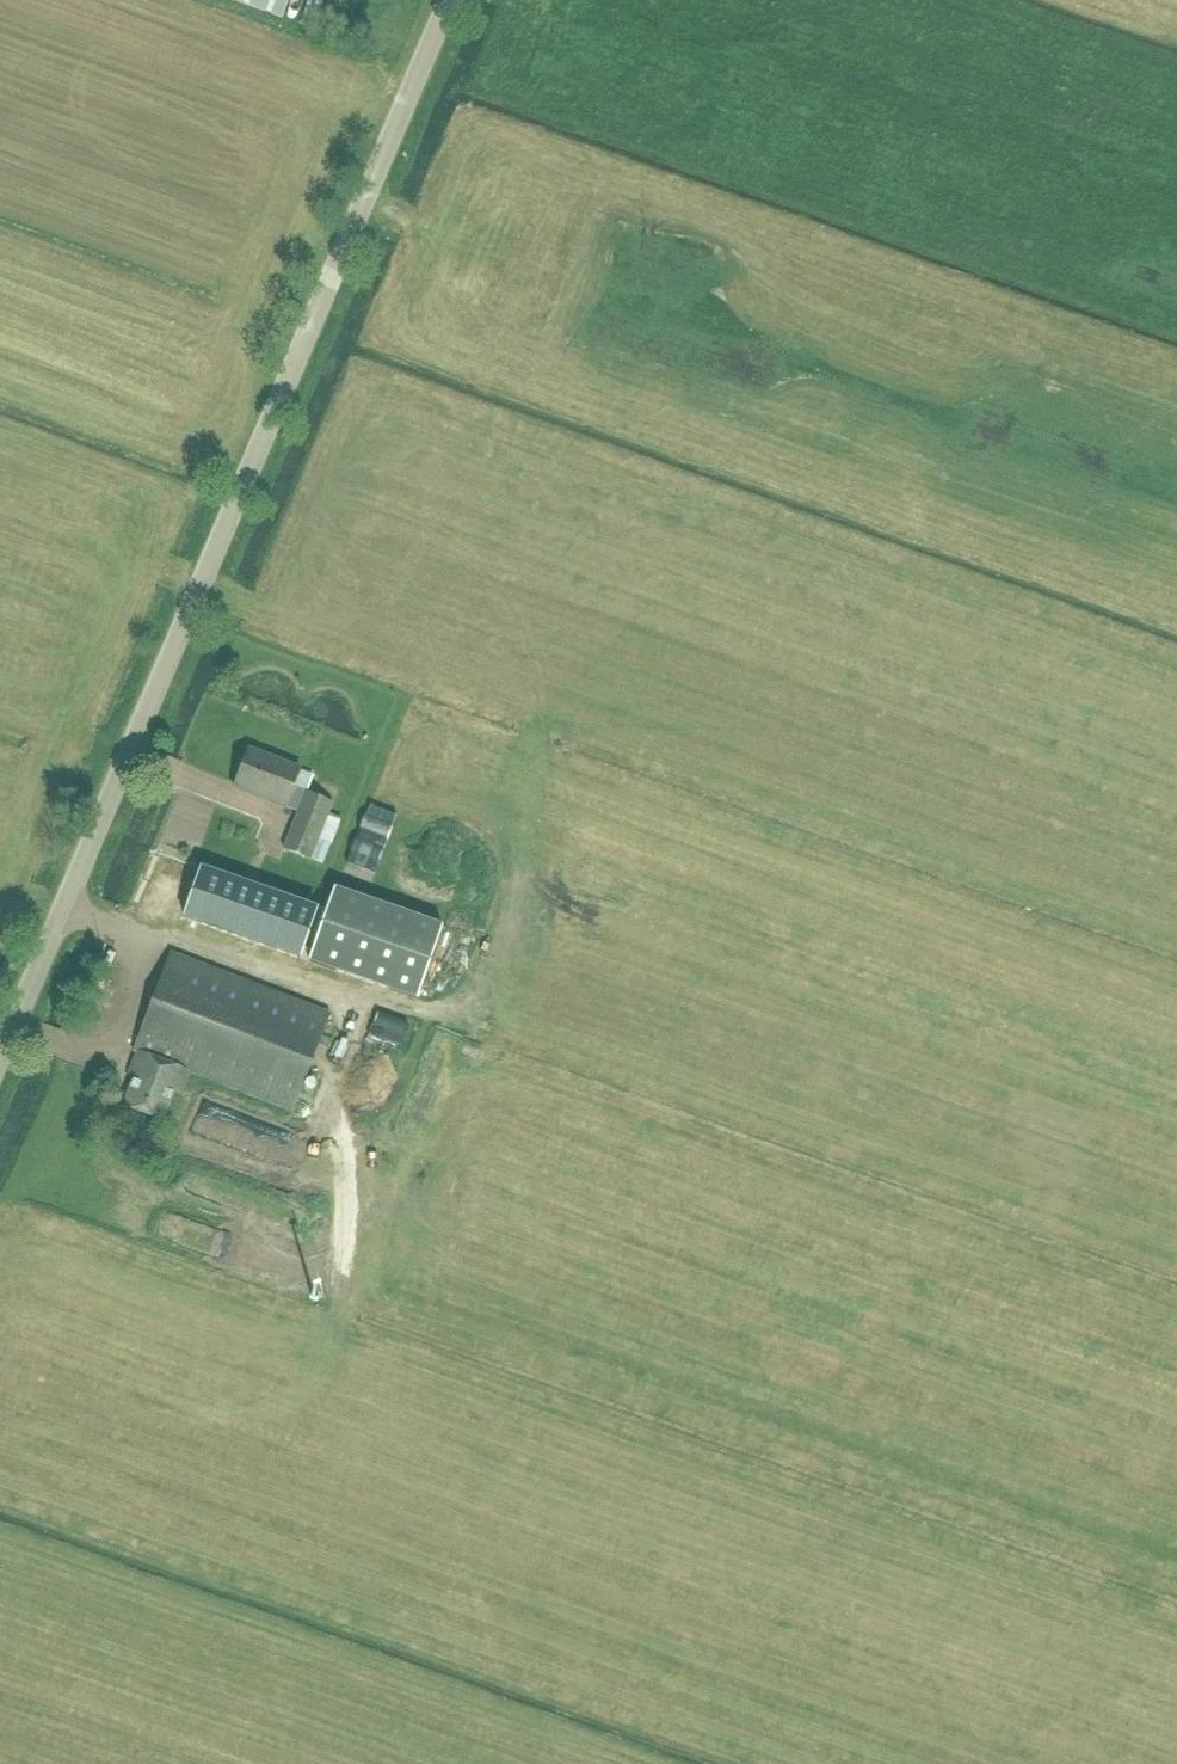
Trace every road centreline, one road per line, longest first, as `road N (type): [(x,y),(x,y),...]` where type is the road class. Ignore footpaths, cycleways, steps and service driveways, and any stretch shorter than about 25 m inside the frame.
road 1 (unclassified): [(0,1050),(447,0)]

